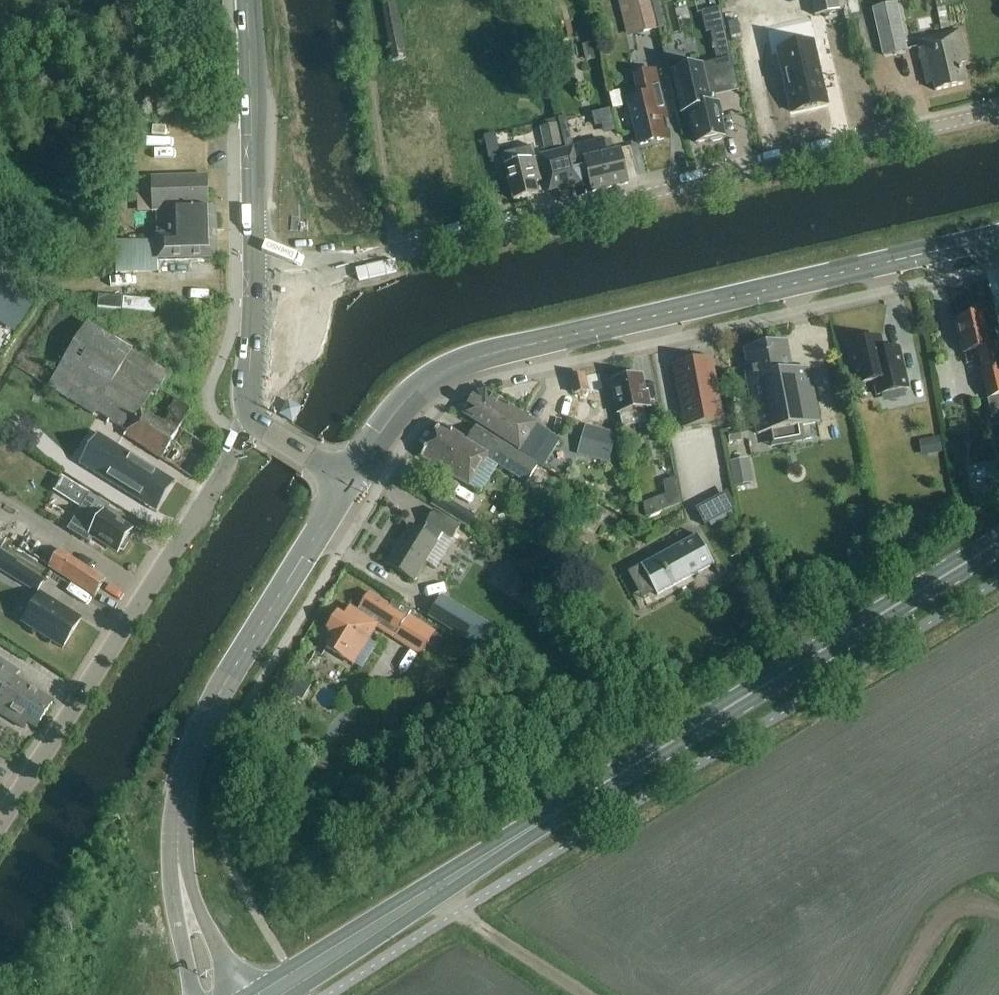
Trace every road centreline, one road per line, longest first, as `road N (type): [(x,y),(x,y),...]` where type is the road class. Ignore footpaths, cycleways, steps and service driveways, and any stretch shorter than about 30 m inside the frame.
road 1 (primary): [(268,994),(998,545)]
road 2 (unclassified): [(998,113),(361,261),(256,274)]
road 3 (primary): [(351,481),(399,408),(469,361),(998,235)]
road 4 (unclassified): [(0,822),(253,418)]
road 5 (primary): [(176,854),(182,794),(212,708),(351,481)]
road 6 (primary): [(256,274),(247,0)]
road 7 (track): [(590,994),(434,891)]
road 8 (primary): [(242,994),(176,854)]
road 9 (track): [(893,994),(939,921),(977,905),(998,912)]
road 10 (primary): [(253,418),(247,391),(256,274)]
road 11 (primary): [(176,854),(174,906),(193,994)]

